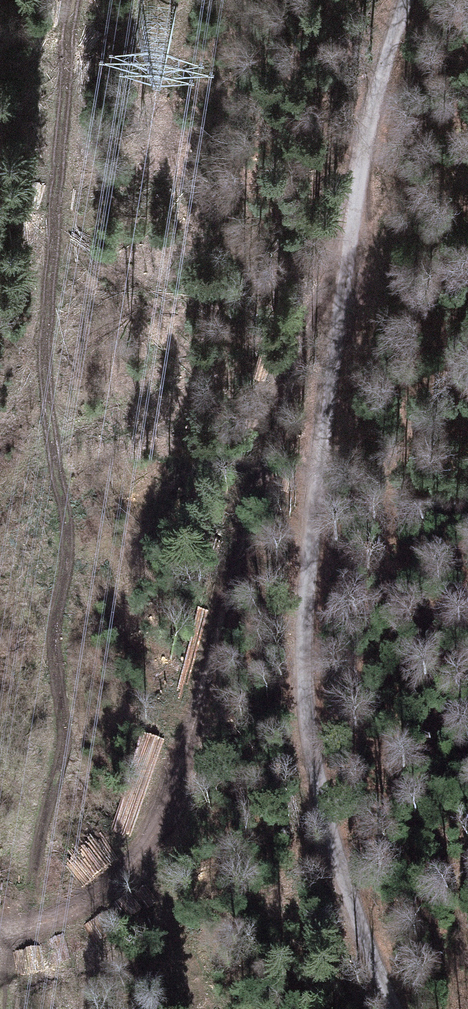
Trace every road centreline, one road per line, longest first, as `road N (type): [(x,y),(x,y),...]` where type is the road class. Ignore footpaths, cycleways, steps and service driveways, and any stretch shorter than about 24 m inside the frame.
road 1 (unclassified): [(404,0),(346,263),(311,534),(318,724),(336,834),(400,1008)]
road 2 (track): [(0,929),(32,927),(99,894),(131,869),(166,819),(311,316),(346,263)]

